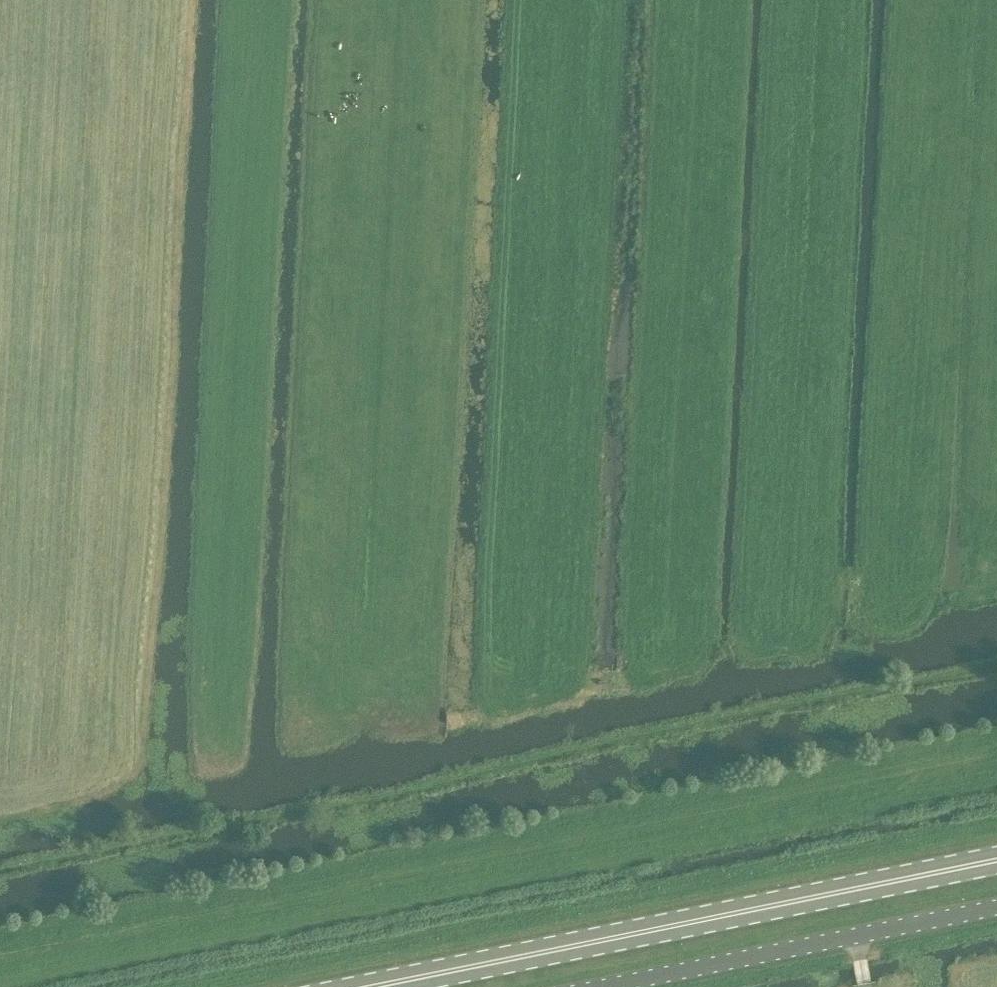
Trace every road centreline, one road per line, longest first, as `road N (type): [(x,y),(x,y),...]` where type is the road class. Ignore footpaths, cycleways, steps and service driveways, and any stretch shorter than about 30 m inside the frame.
road 1 (primary): [(369,986),(996,859)]
road 2 (unclassified): [(996,907),(578,986)]

